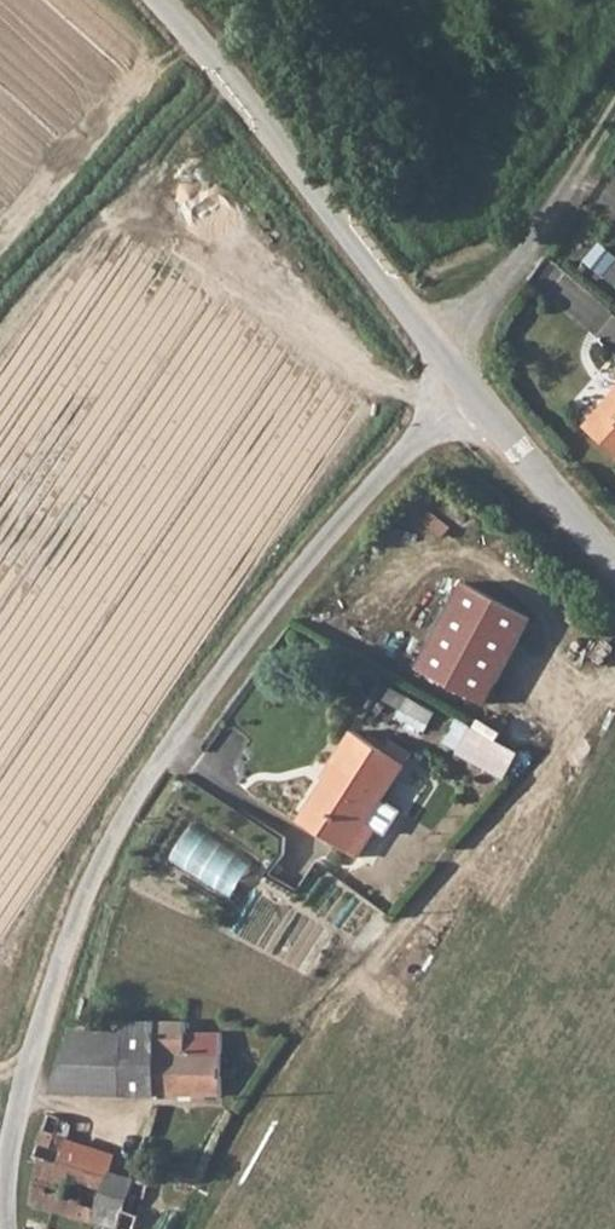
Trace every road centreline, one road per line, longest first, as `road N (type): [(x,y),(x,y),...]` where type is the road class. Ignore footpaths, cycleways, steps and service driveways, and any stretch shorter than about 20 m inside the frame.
road 1 (residential): [(4,1228),(0,1199),(24,1077),(99,854),(320,544),(469,386)]
road 2 (unclassified): [(469,386),(162,0)]
road 3 (track): [(441,349),(514,261),(614,106)]
road 4 (residential): [(469,386),(614,554)]

